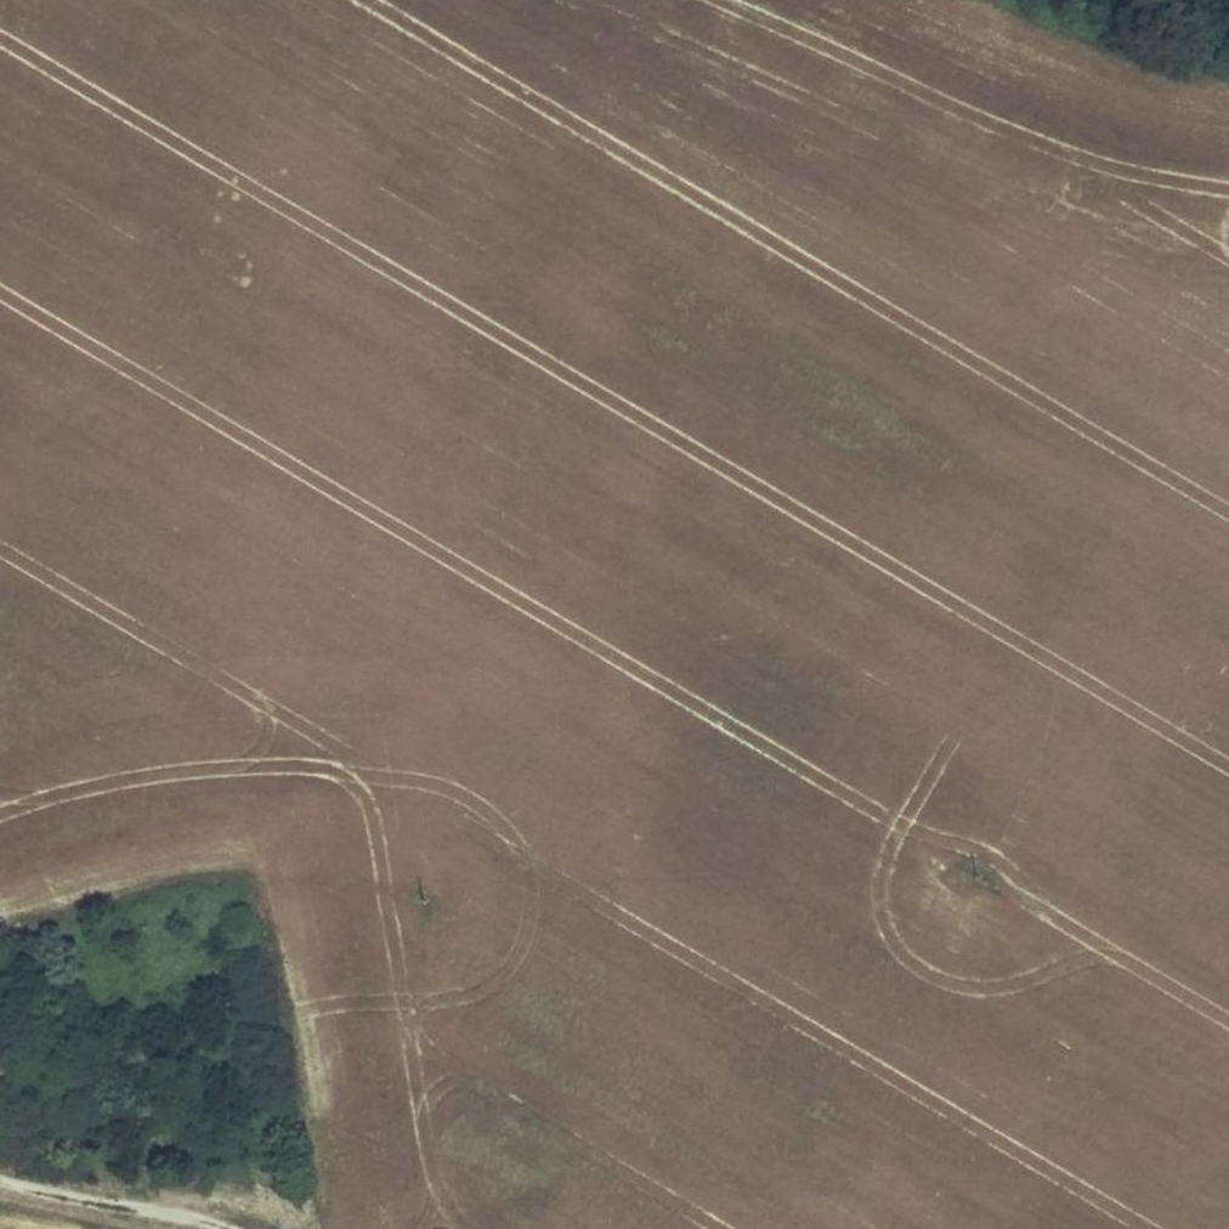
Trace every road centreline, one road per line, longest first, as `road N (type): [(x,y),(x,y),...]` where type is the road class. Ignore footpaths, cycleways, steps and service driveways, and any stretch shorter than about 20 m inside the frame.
road 1 (track): [(0,1178),(218,1228)]

